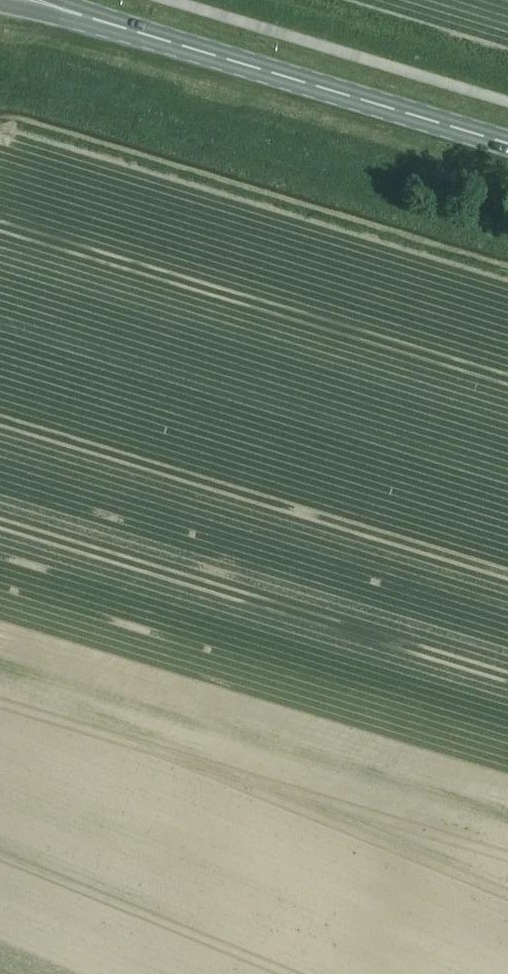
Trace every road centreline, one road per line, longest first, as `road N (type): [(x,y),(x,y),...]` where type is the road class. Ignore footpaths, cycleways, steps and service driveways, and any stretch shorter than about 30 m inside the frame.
road 1 (primary): [(507,146),(51,8)]

